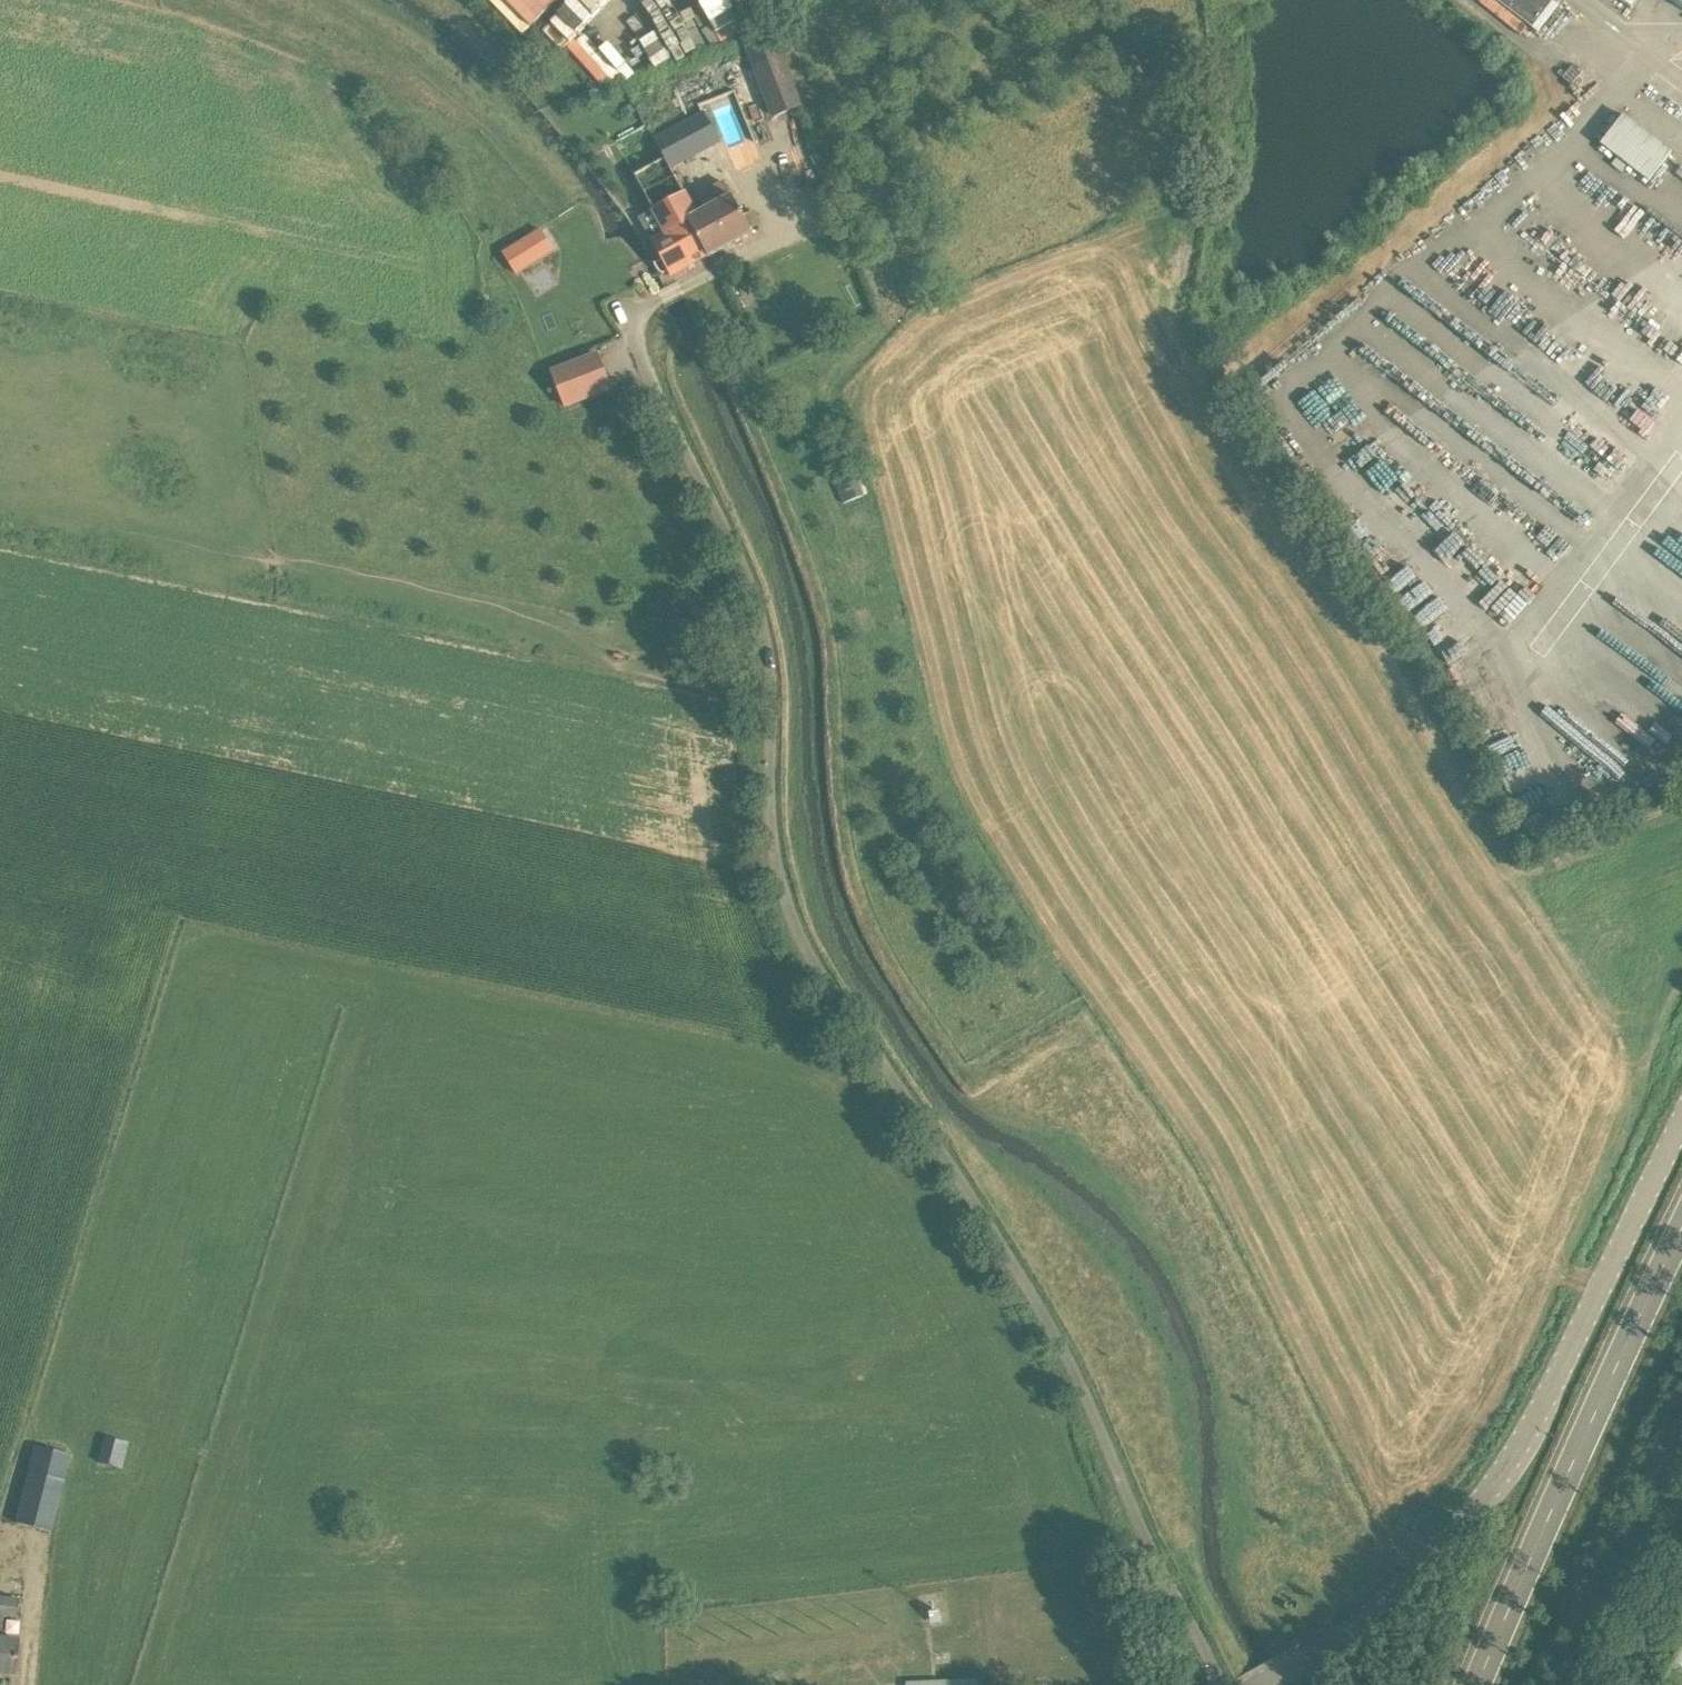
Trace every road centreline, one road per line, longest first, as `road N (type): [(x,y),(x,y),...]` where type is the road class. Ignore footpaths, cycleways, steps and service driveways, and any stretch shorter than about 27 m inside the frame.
road 1 (unclassified): [(1221,1684),(1080,1381),(793,917),(770,823),(779,705),(766,601),(665,379)]
road 2 (unclassified): [(1256,1684),(1372,1614),(1482,1505),(1532,1426),(1681,1118)]
road 3 (primary): [(1479,1684),(1681,1216)]

